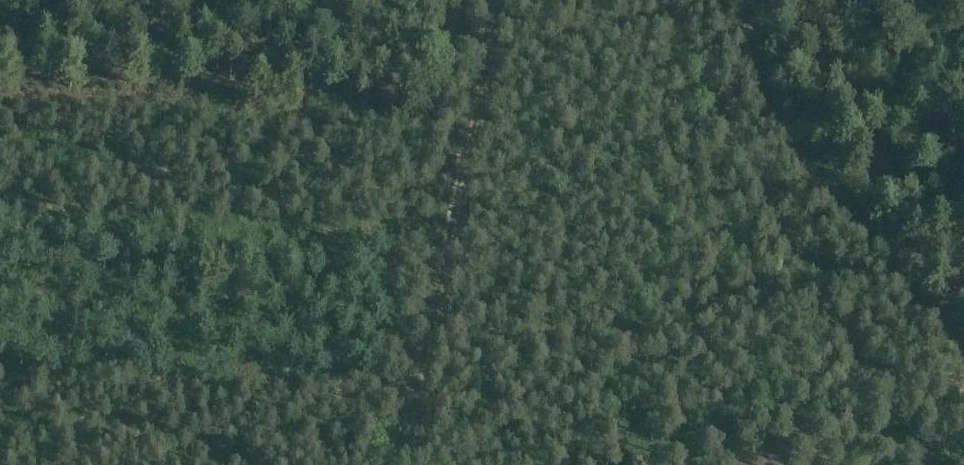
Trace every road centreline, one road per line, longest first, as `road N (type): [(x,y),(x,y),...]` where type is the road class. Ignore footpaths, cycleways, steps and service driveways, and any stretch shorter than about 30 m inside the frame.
road 1 (track): [(482,0),(386,464)]

